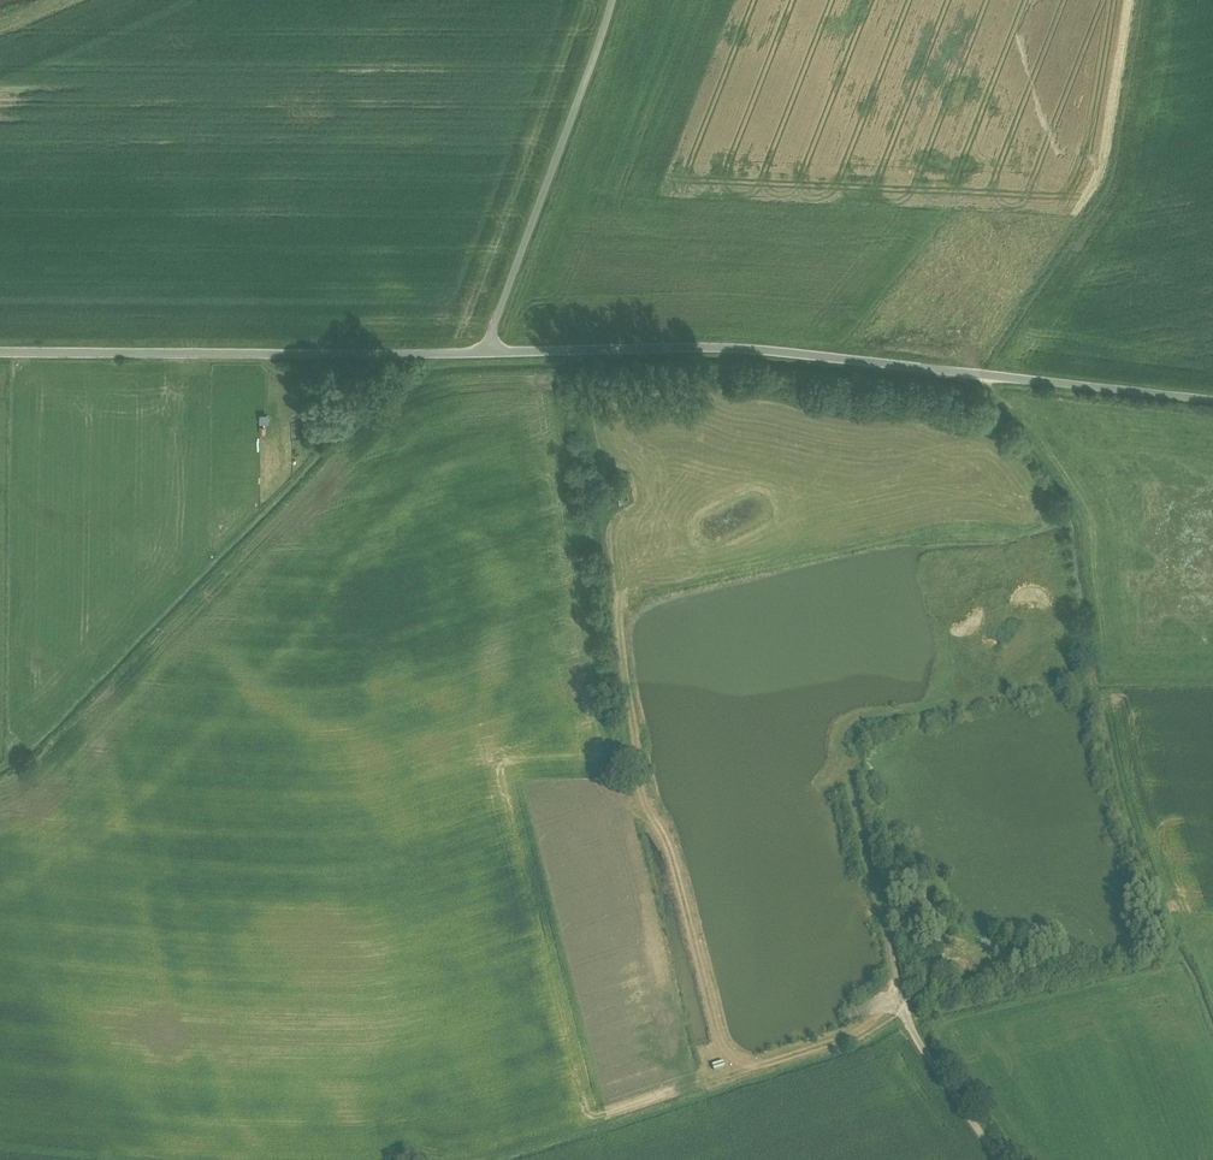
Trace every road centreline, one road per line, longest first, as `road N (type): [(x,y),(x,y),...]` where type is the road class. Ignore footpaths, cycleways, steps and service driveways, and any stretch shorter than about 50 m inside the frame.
road 1 (unclassified): [(490,352),(740,346),(1212,402)]
road 2 (unclassified): [(0,354),(490,352)]
road 3 (track): [(905,1013),(719,1078),(644,811)]
road 4 (unclassified): [(490,352),(615,0)]

